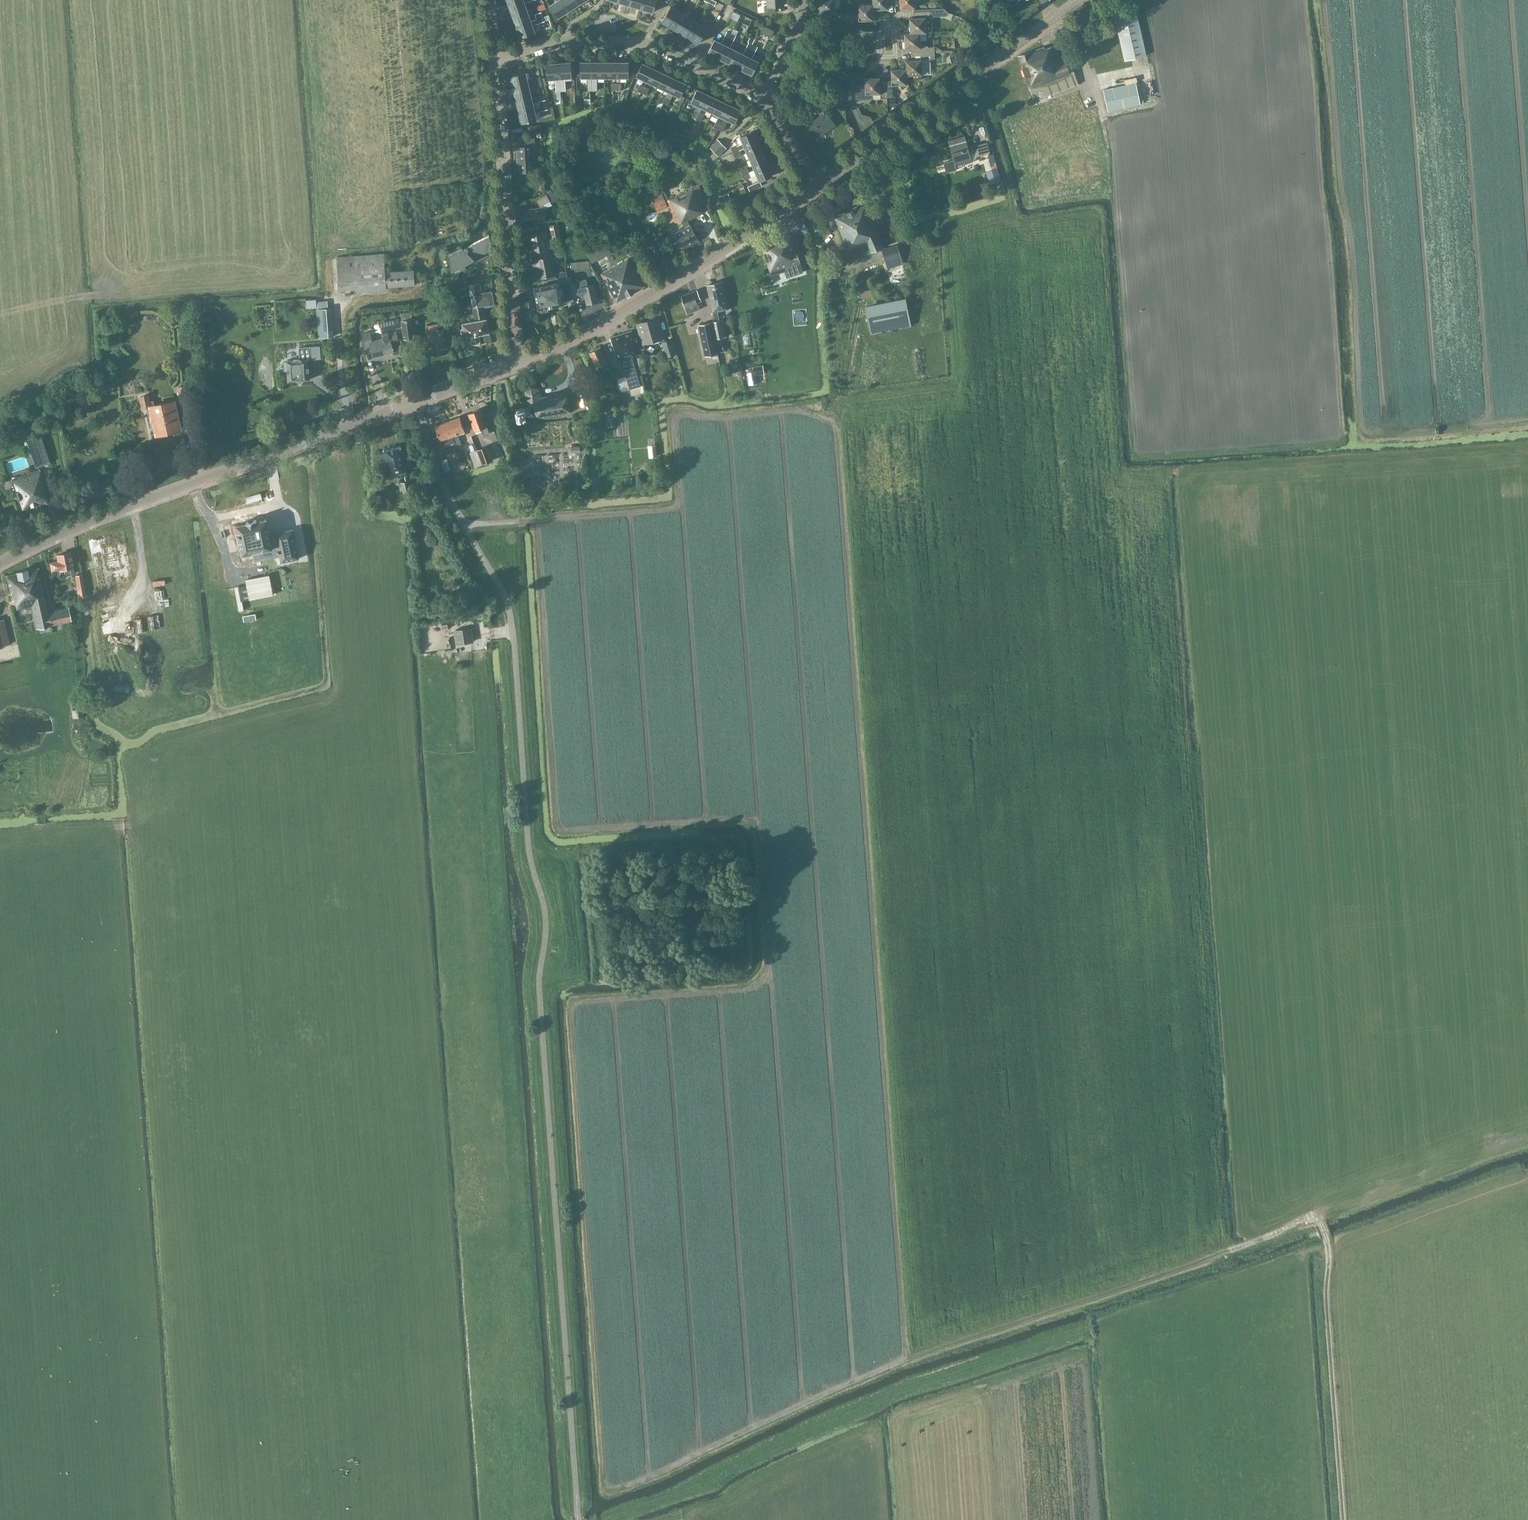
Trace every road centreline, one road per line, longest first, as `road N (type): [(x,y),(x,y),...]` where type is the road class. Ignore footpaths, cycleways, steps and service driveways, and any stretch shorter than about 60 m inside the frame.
road 1 (track): [(1327,1247),(935,1379),(704,1485),(606,1519)]
road 2 (tertiary): [(0,563),(111,512),(417,401)]
road 3 (track): [(1230,1250),(1319,1218),(1329,1263),(1343,1519)]
road 4 (tertiary): [(517,365),(656,293),(818,185)]
road 5 (tertiary): [(818,185),(1082,0)]
road 6 (residential): [(517,365),(494,64)]
road 7 (residential): [(762,100),(640,41),(560,41),(494,64)]

